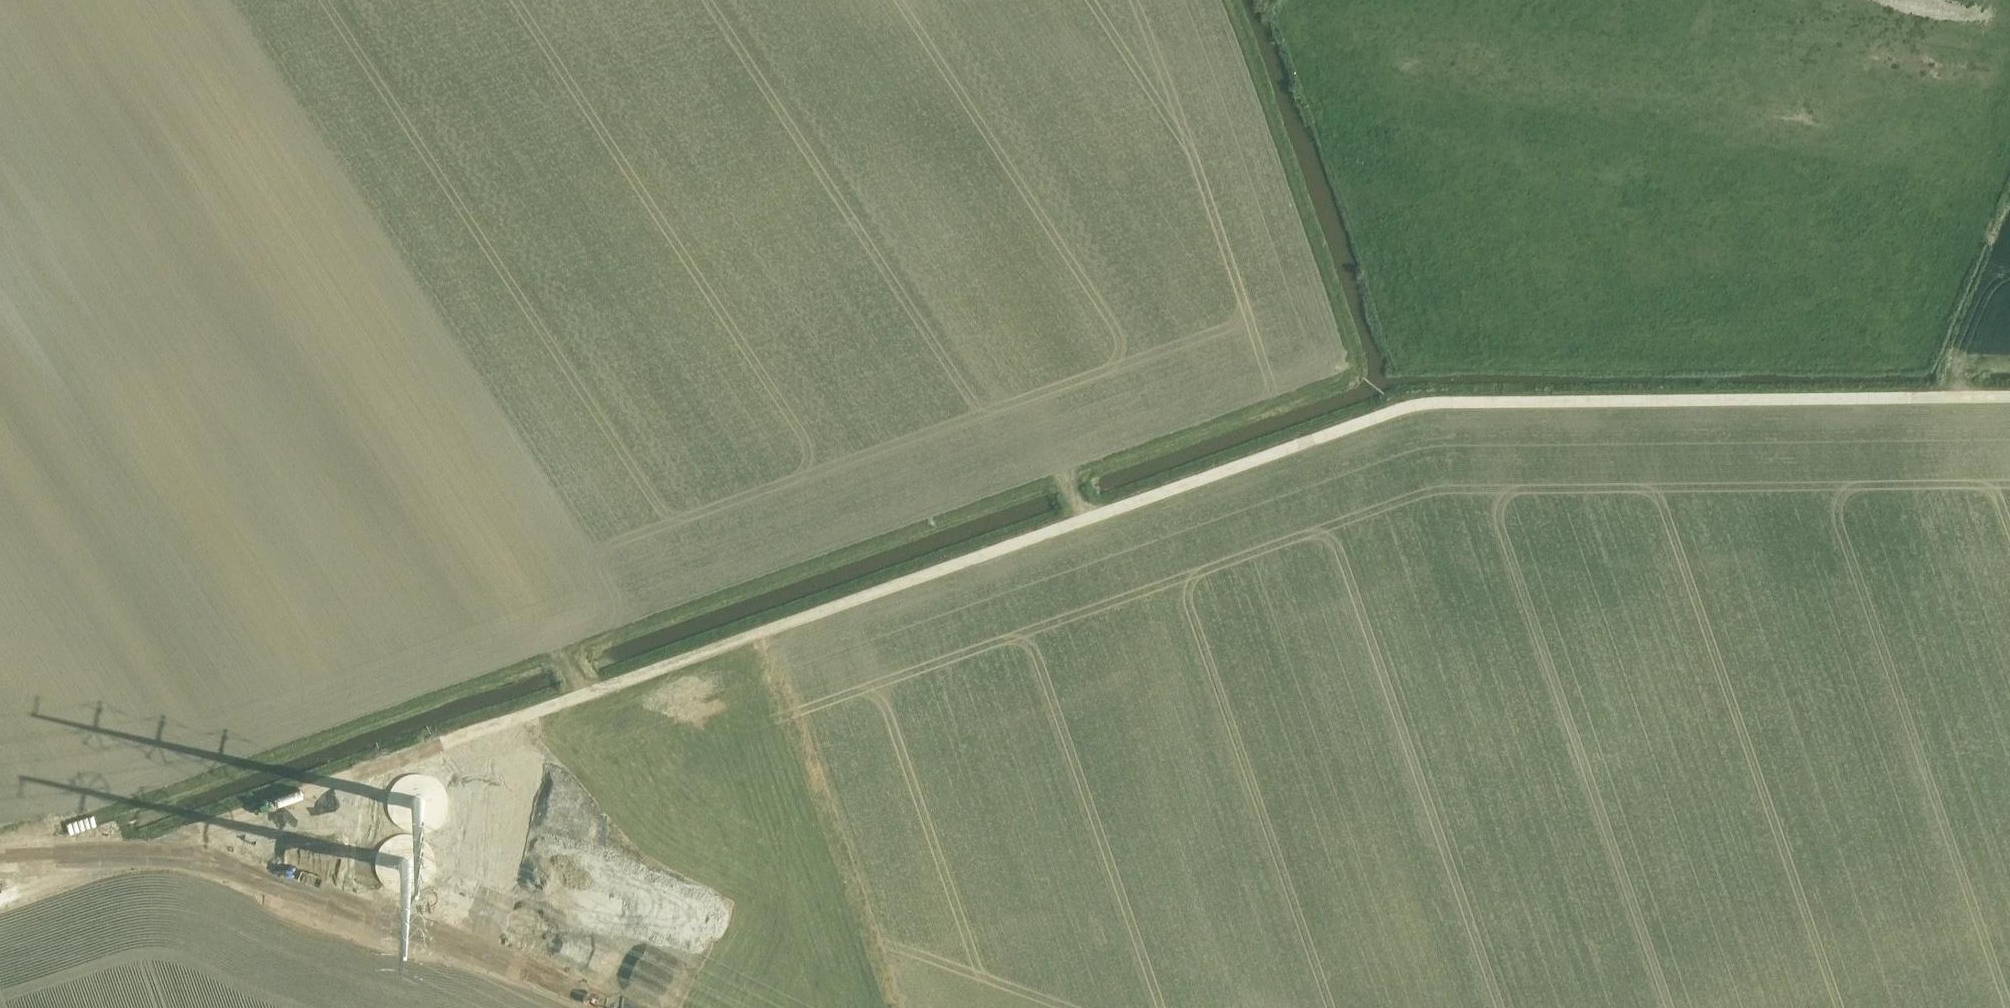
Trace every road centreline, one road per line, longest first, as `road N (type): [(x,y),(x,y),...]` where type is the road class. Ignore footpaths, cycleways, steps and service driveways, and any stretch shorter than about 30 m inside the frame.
road 1 (track): [(0,899),(1395,416),(1443,404),(2009,399)]

